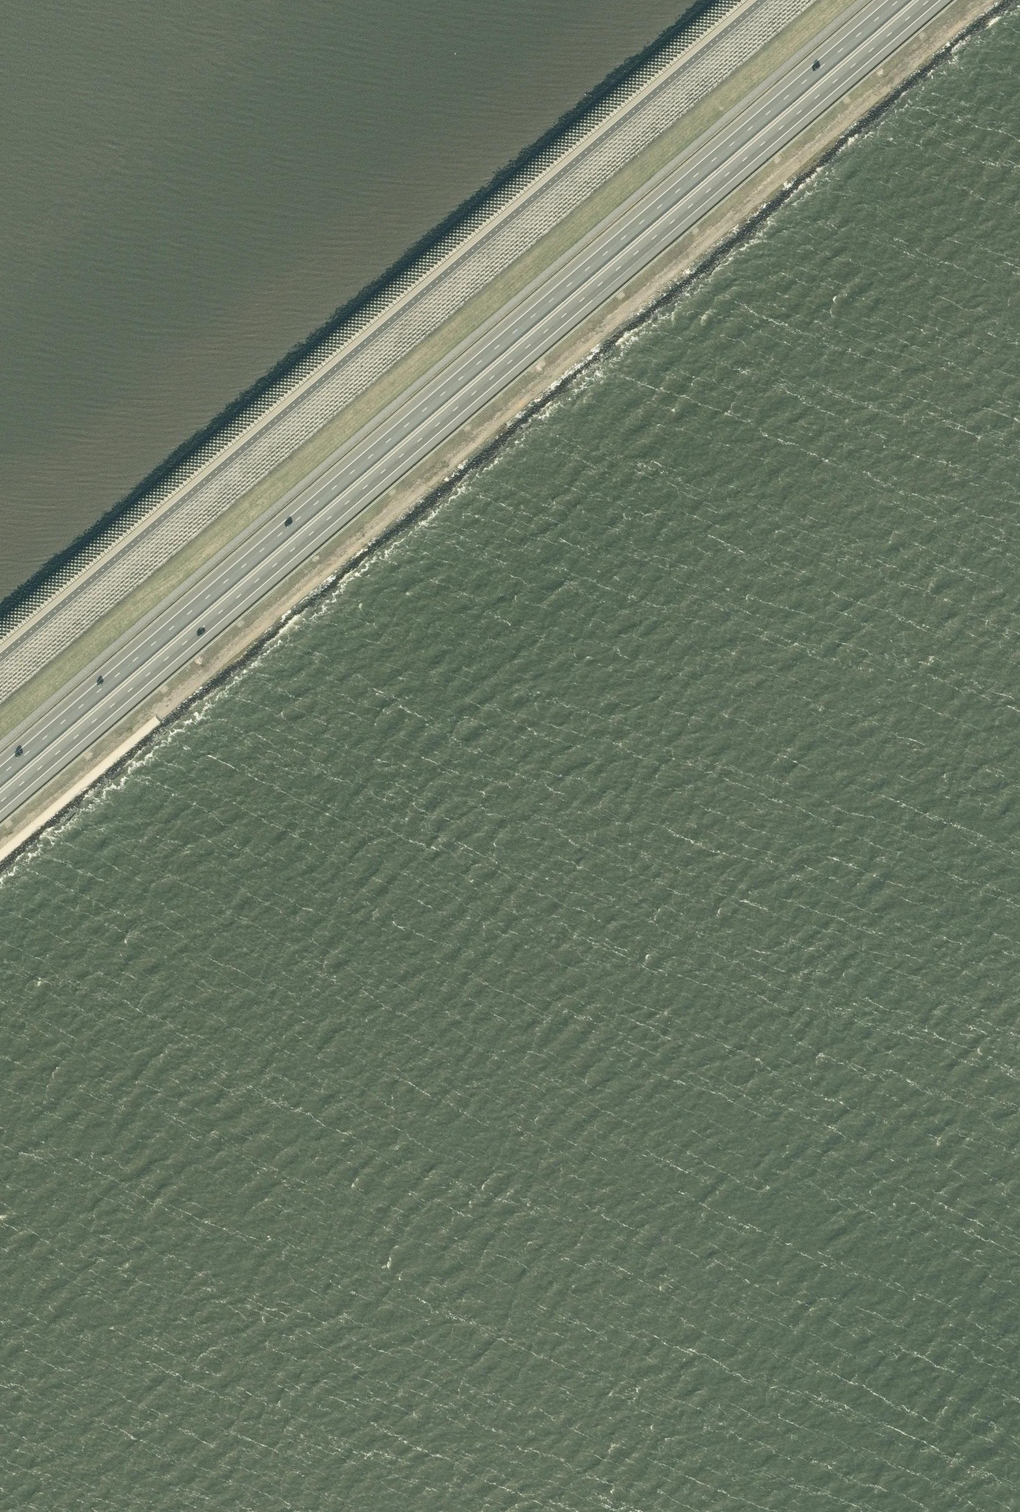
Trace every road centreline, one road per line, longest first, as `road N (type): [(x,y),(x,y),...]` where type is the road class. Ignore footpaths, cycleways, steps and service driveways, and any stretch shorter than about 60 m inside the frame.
road 1 (motorway): [(0,804),(930,0)]
road 2 (motorway): [(897,0),(0,775)]

